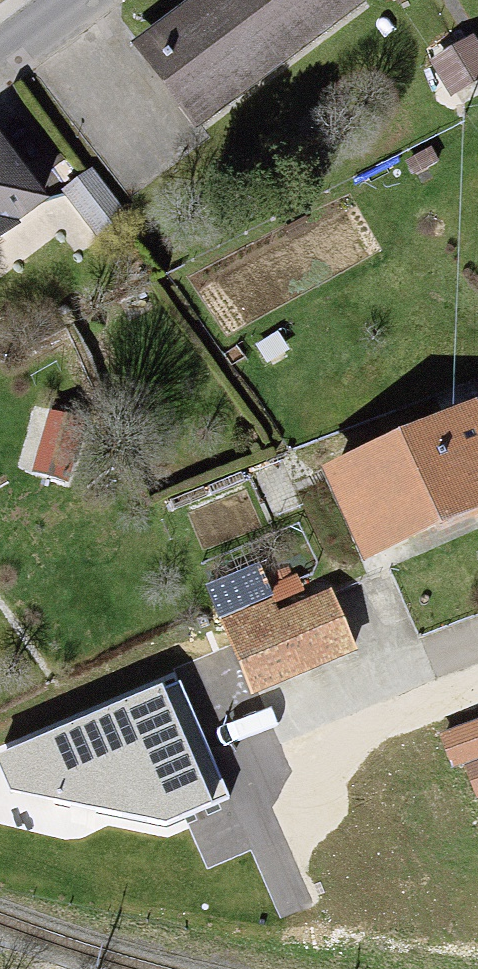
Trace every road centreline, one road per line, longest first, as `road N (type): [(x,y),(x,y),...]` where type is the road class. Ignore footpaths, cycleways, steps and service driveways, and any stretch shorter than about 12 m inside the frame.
road 1 (residential): [(258,728),(477,642)]

